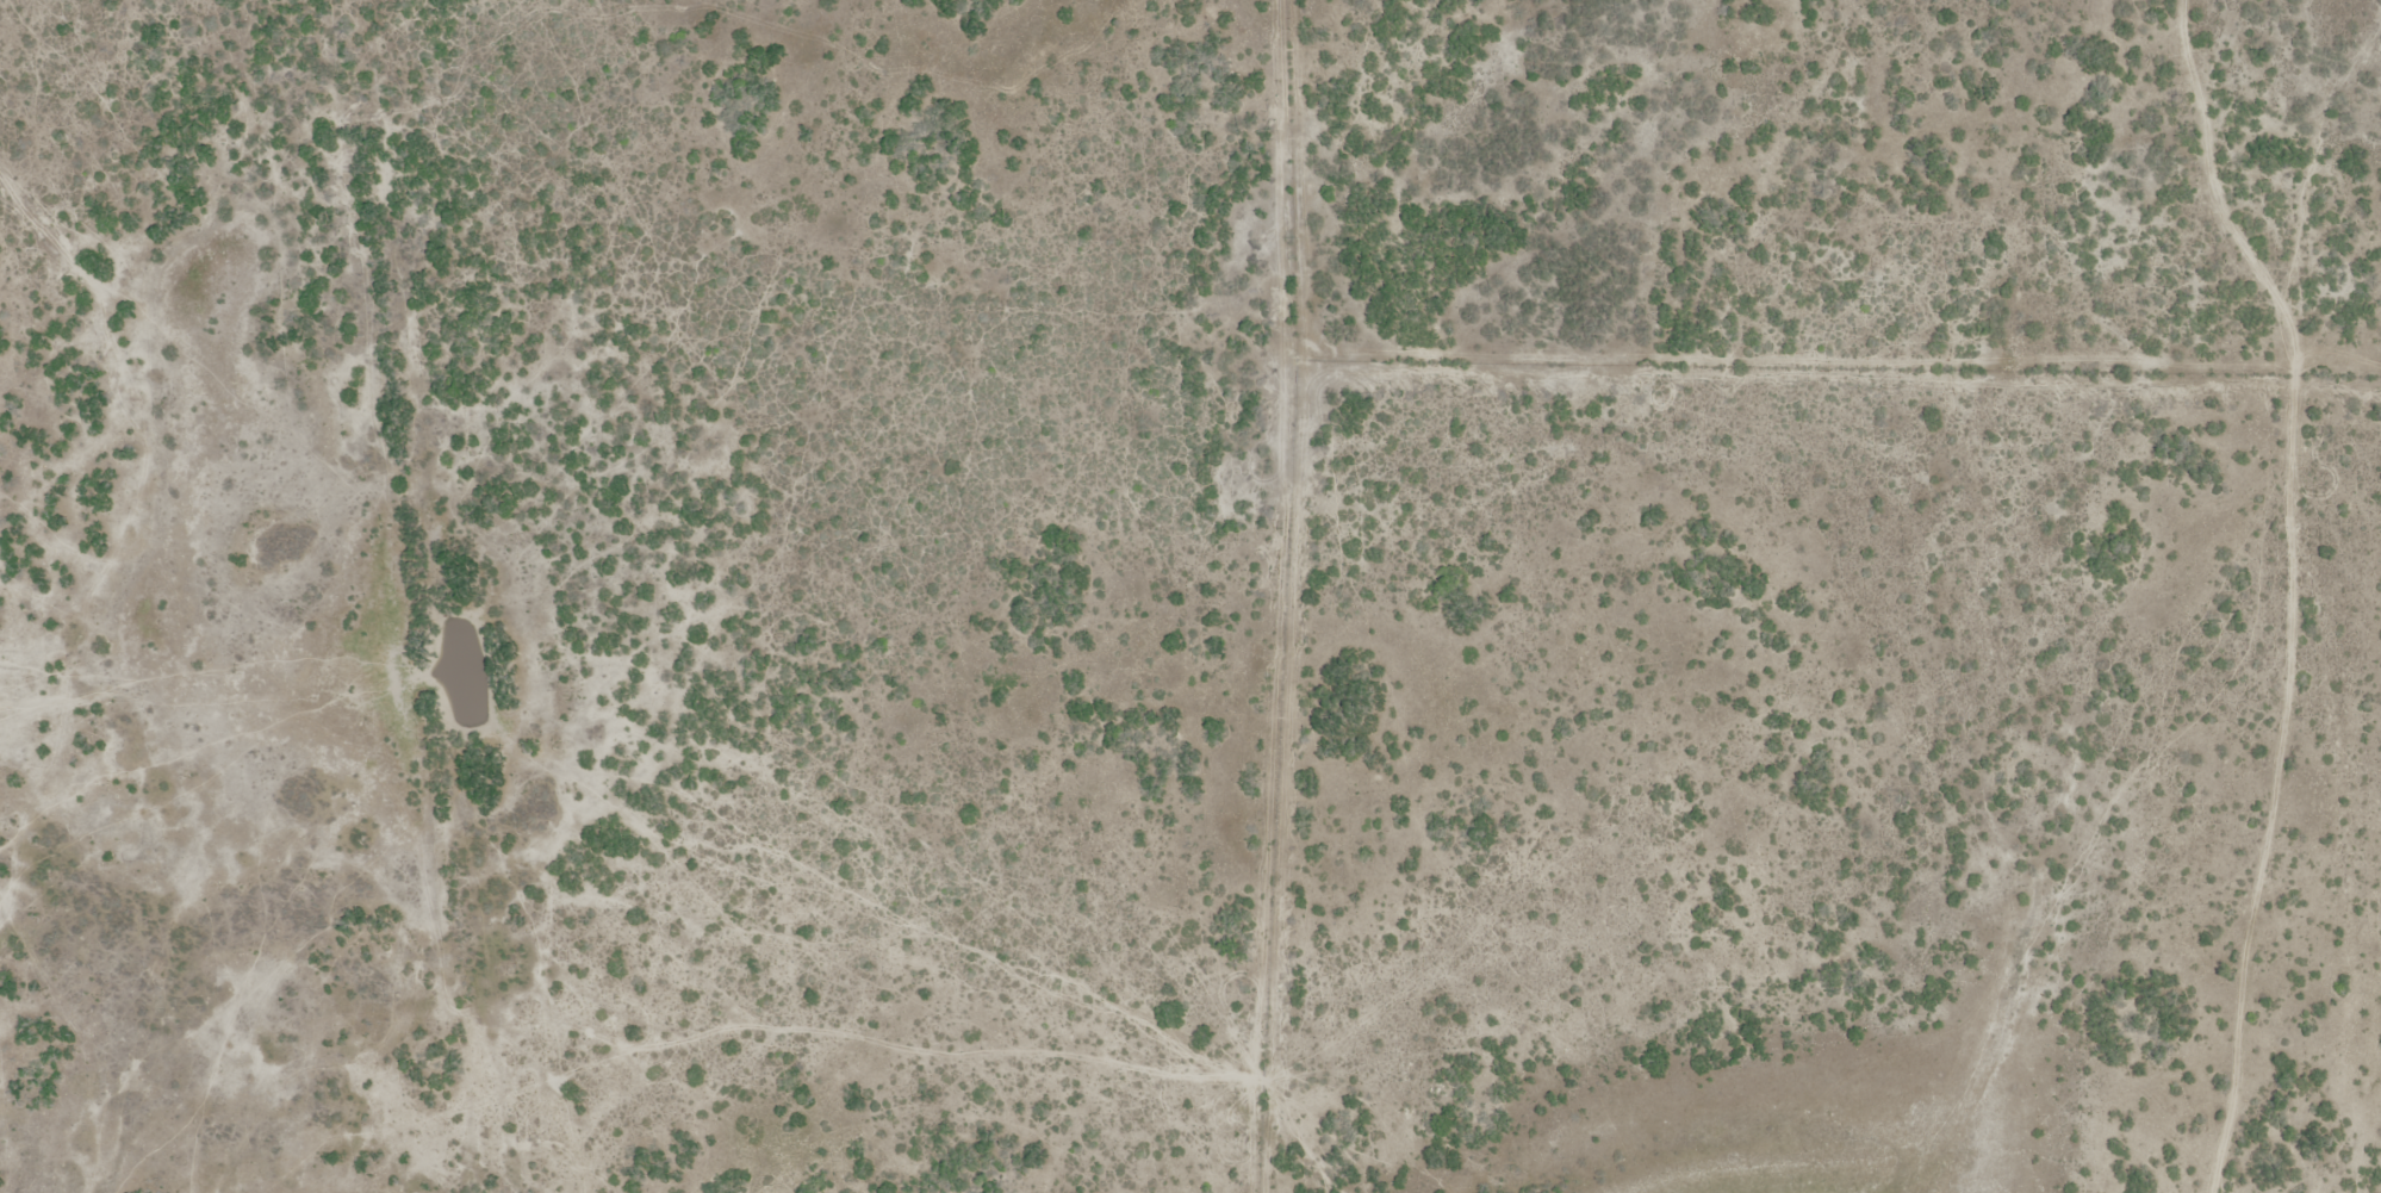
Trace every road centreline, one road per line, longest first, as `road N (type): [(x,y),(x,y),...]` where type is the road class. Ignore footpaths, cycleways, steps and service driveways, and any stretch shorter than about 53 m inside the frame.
road 1 (residential): [(2380,50),(2335,135),(2301,329),(2380,624)]
road 2 (residential): [(2380,846),(2315,1192)]

